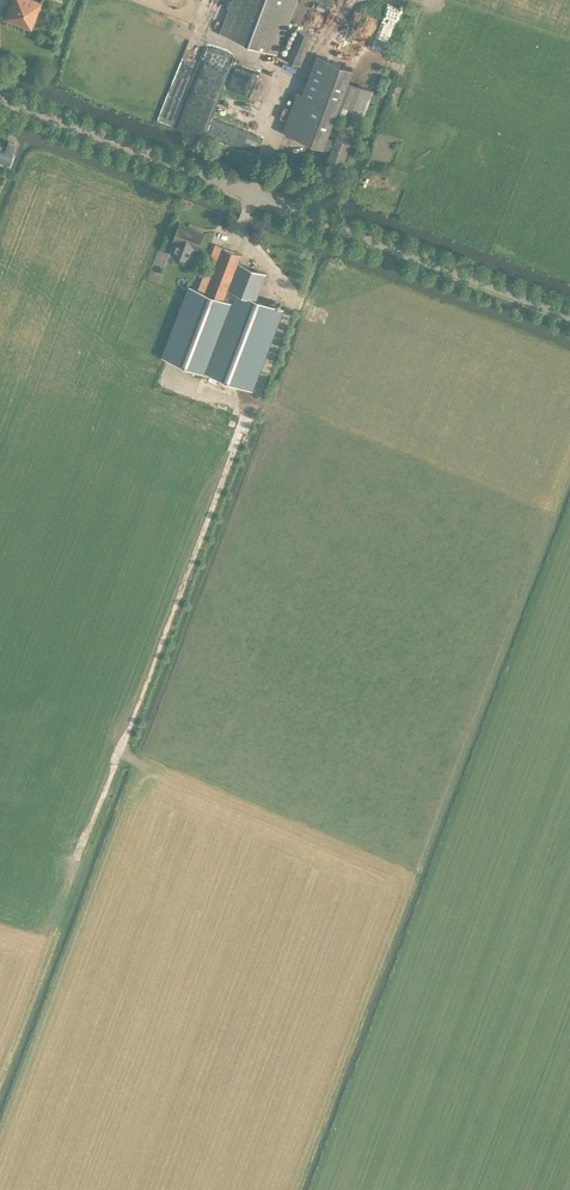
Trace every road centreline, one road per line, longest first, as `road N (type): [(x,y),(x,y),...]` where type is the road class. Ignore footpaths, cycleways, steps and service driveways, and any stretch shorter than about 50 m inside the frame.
road 1 (tertiary): [(569,317),(0,101)]

